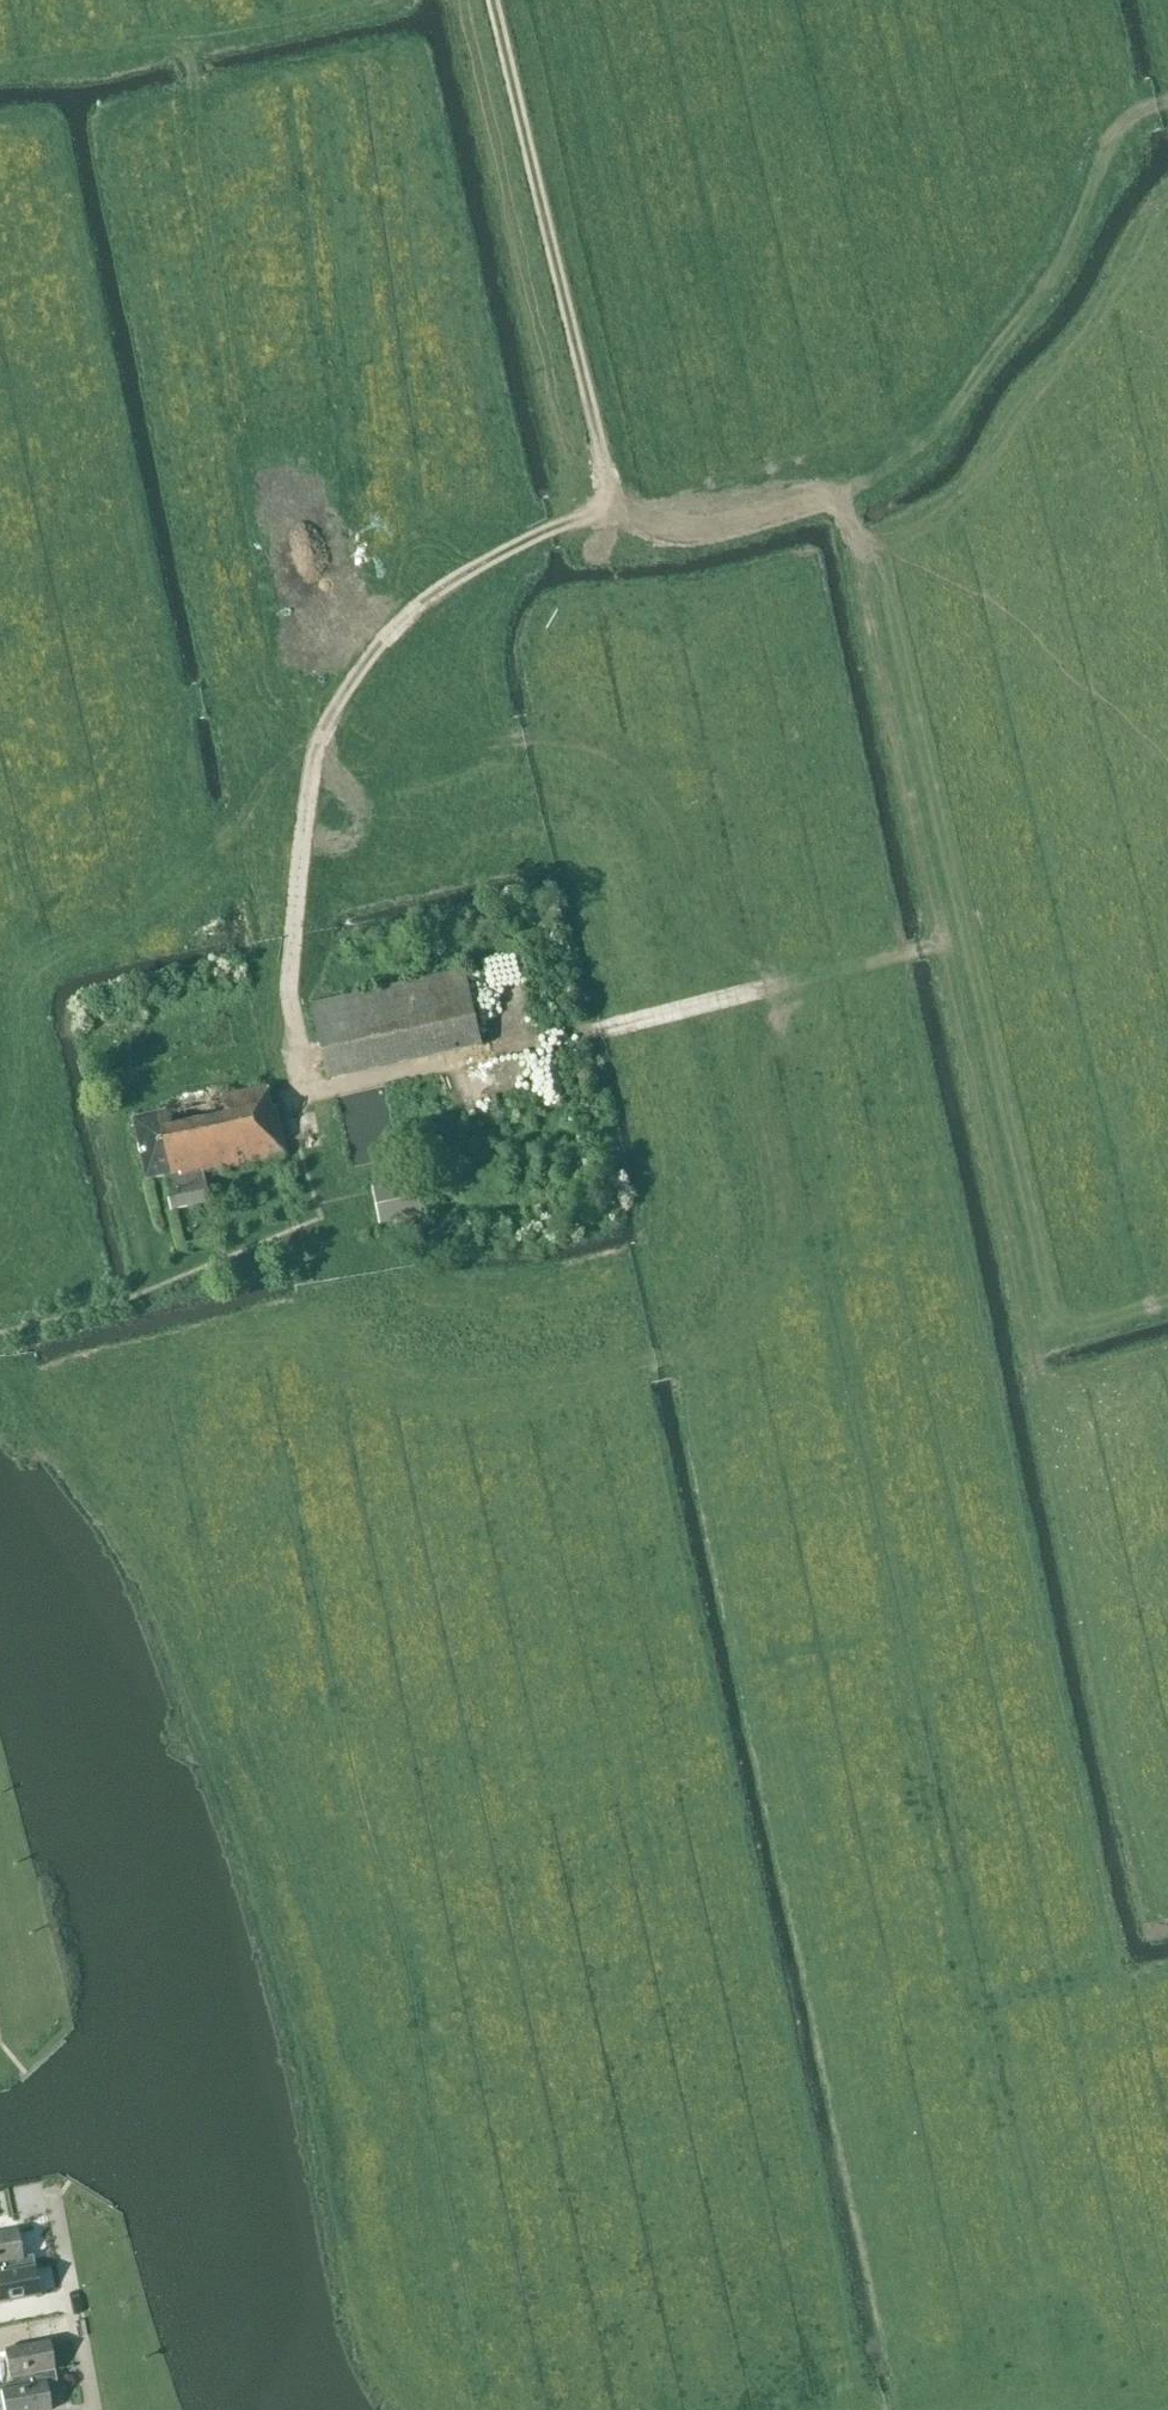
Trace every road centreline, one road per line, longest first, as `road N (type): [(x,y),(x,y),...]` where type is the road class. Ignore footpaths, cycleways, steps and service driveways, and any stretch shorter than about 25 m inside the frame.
road 1 (residential): [(52,2193),(96,2409)]

